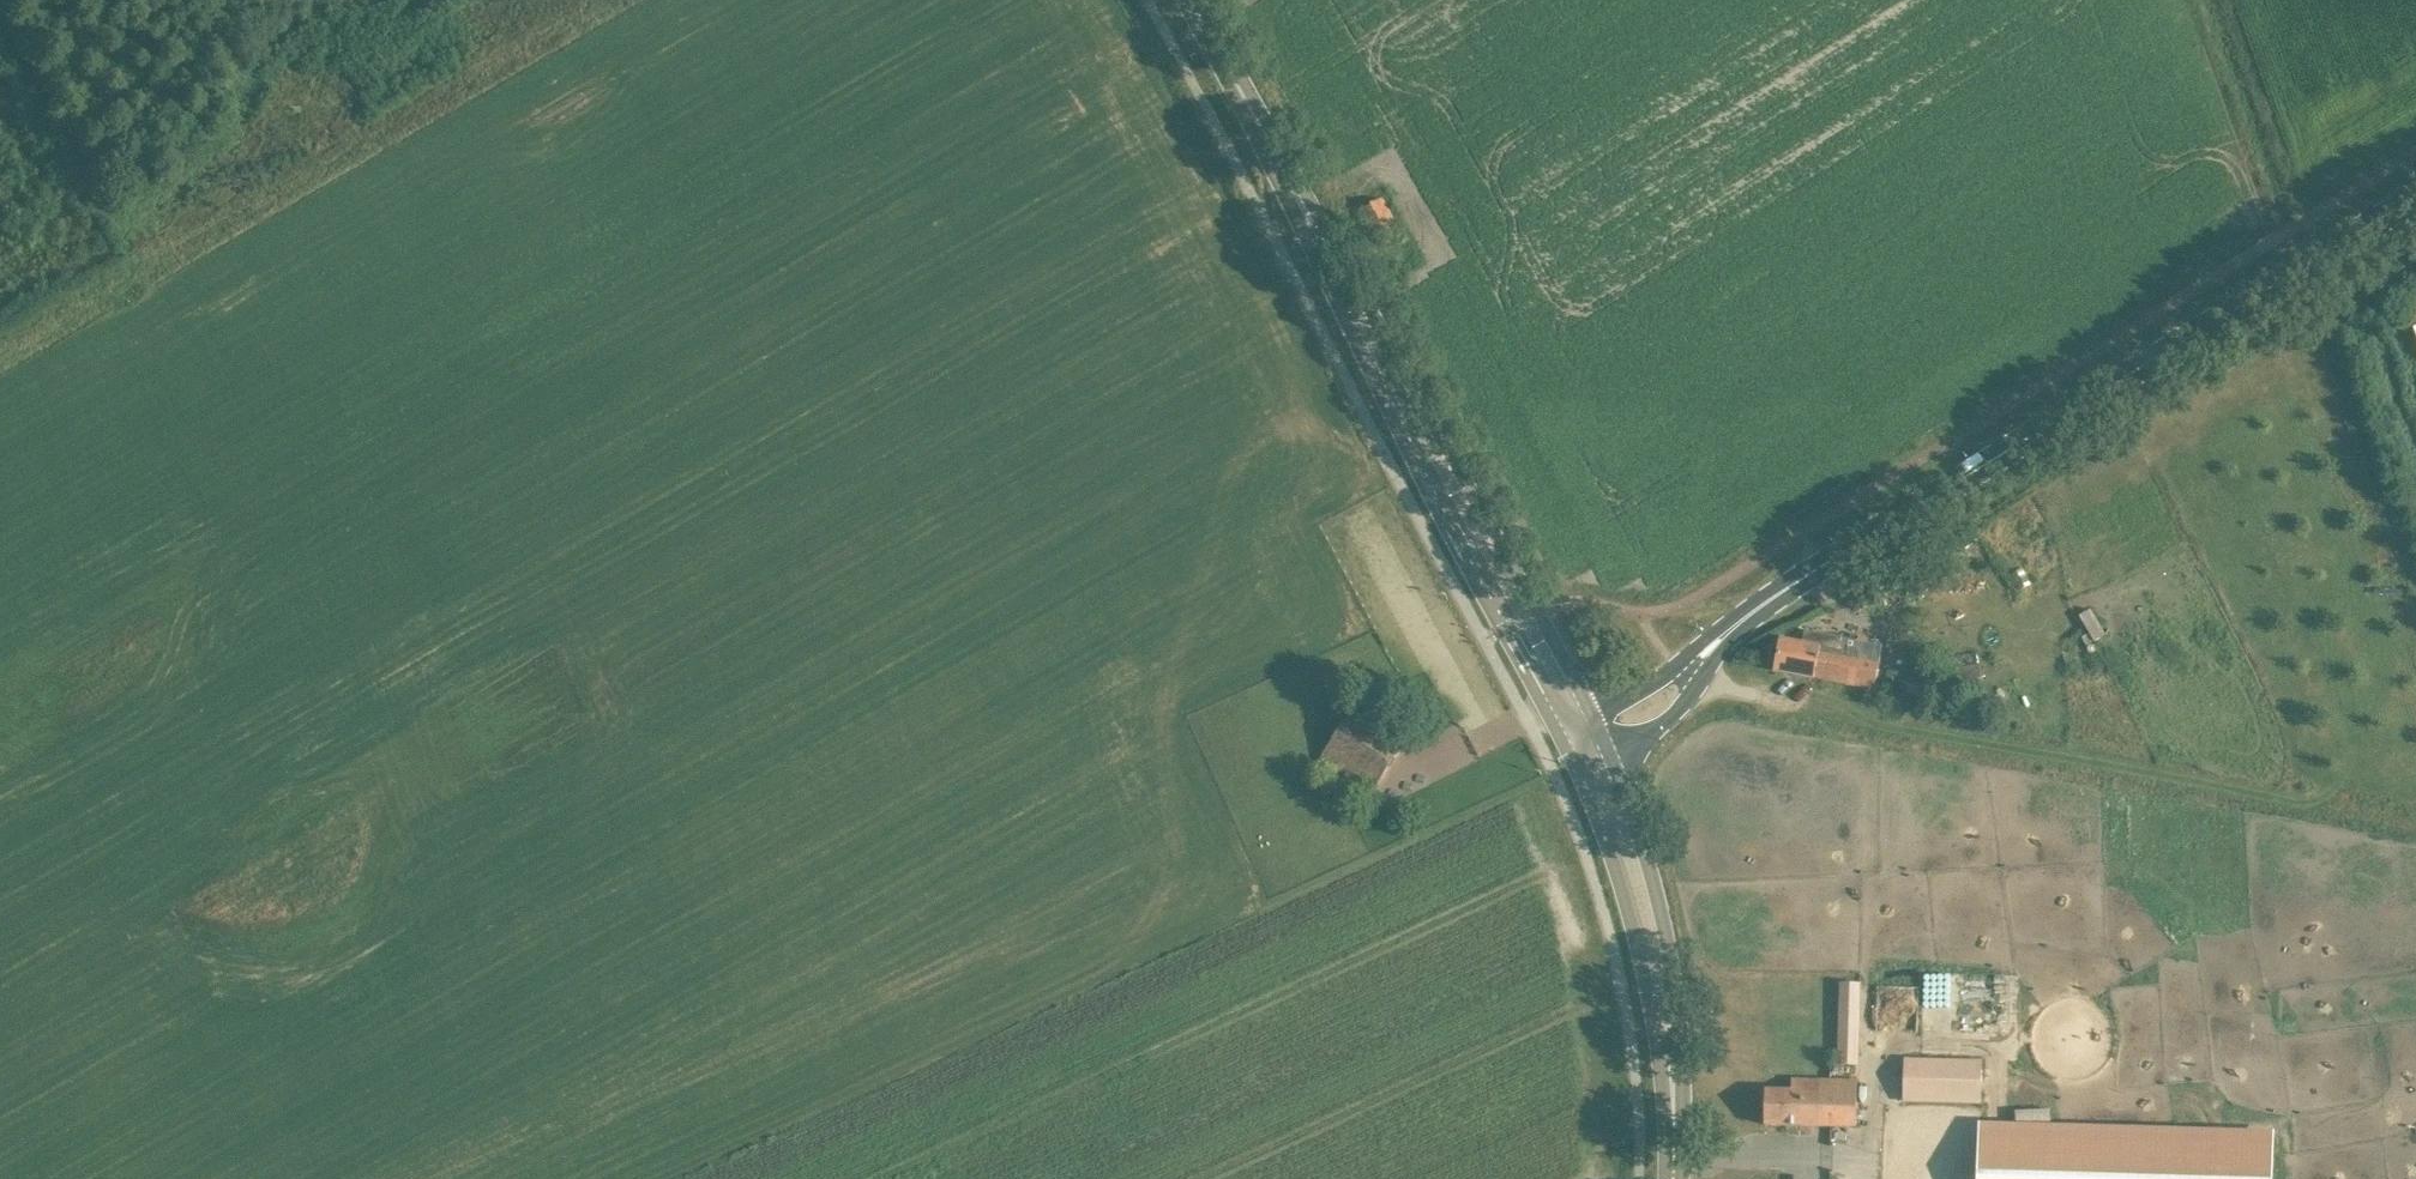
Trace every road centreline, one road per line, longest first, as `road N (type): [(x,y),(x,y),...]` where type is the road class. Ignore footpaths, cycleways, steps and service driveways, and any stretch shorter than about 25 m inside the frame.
road 1 (tertiary): [(1715,645),(1777,594),(2415,201)]
road 2 (tertiary): [(1322,239),(1329,281),(1569,746)]
road 3 (tertiary): [(1590,709),(1350,274),(1322,239)]
road 4 (tertiary): [(1569,746),(1622,881),(1672,1053)]
road 5 (tertiary): [(1672,1053),(1676,962),(1612,755)]
road 6 (tertiary): [(1322,239),(1188,0)]
road 7 (tertiary): [(1612,755),(1662,724),(1695,687),(1715,645)]
road 8 (tertiary): [(1715,645),(1590,709)]
road 9 (tertiary): [(1672,1178),(1672,1053)]

